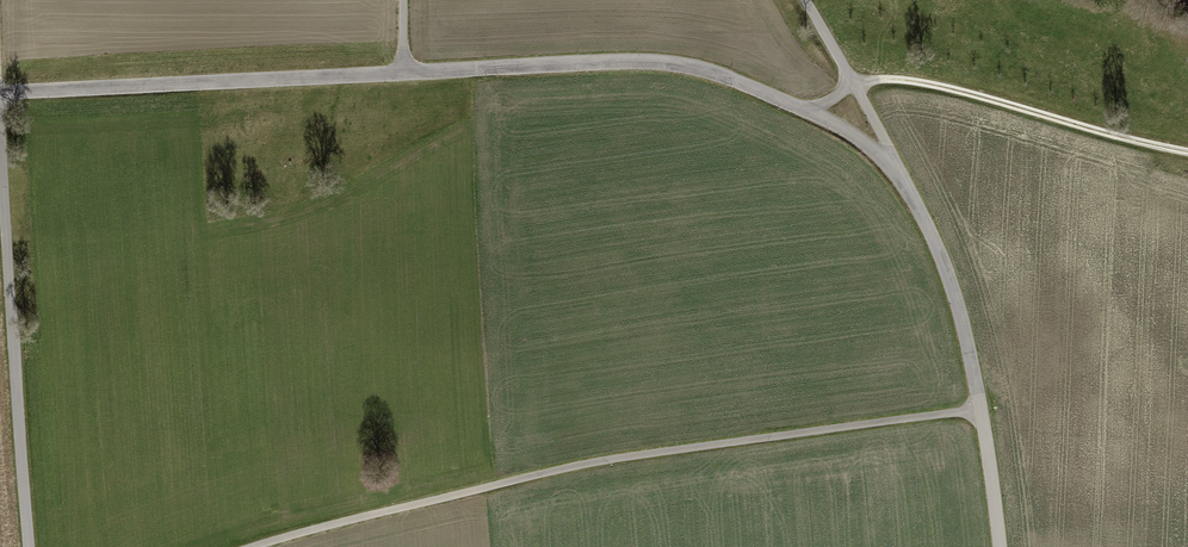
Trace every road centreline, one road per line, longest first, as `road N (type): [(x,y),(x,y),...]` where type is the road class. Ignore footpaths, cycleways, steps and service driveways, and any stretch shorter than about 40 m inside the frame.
road 1 (track): [(243,546),(595,459),(983,408)]
road 2 (motorway): [(973,546),(899,253),(859,0)]
road 3 (motorway): [(767,0),(808,266),(878,546)]
road 4 (track): [(1187,152),(933,85),(851,82)]

